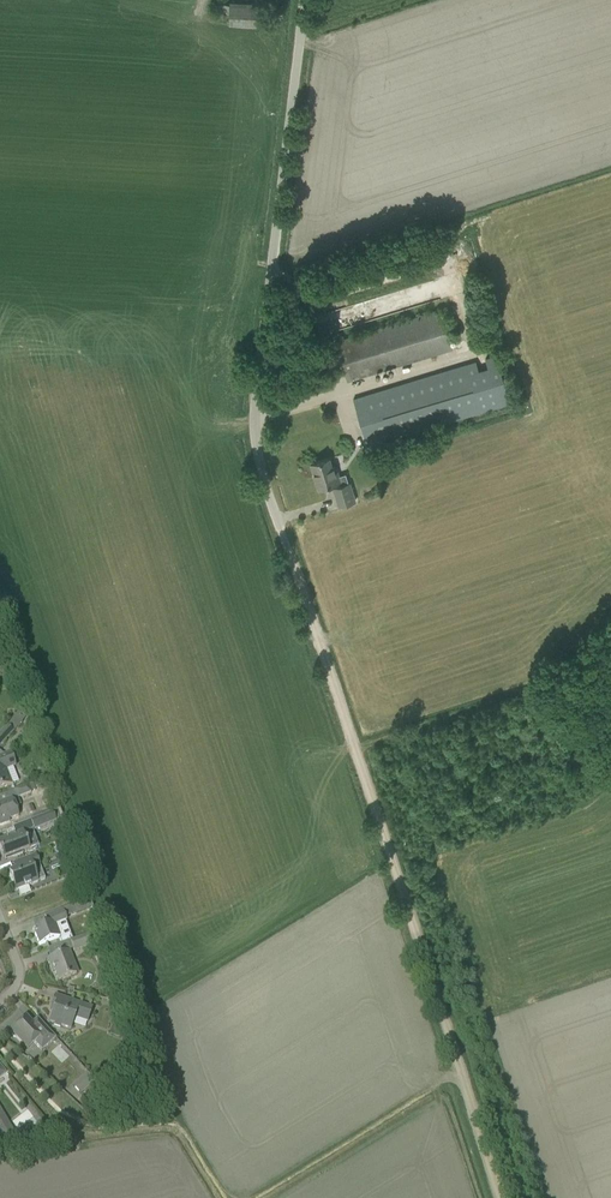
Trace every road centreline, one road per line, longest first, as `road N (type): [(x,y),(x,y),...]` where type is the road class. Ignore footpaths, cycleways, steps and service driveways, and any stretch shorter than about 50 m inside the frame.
road 1 (track): [(284,537),(502,1197)]
road 2 (unclassified): [(284,537),(256,449),(254,415),(302,0)]

